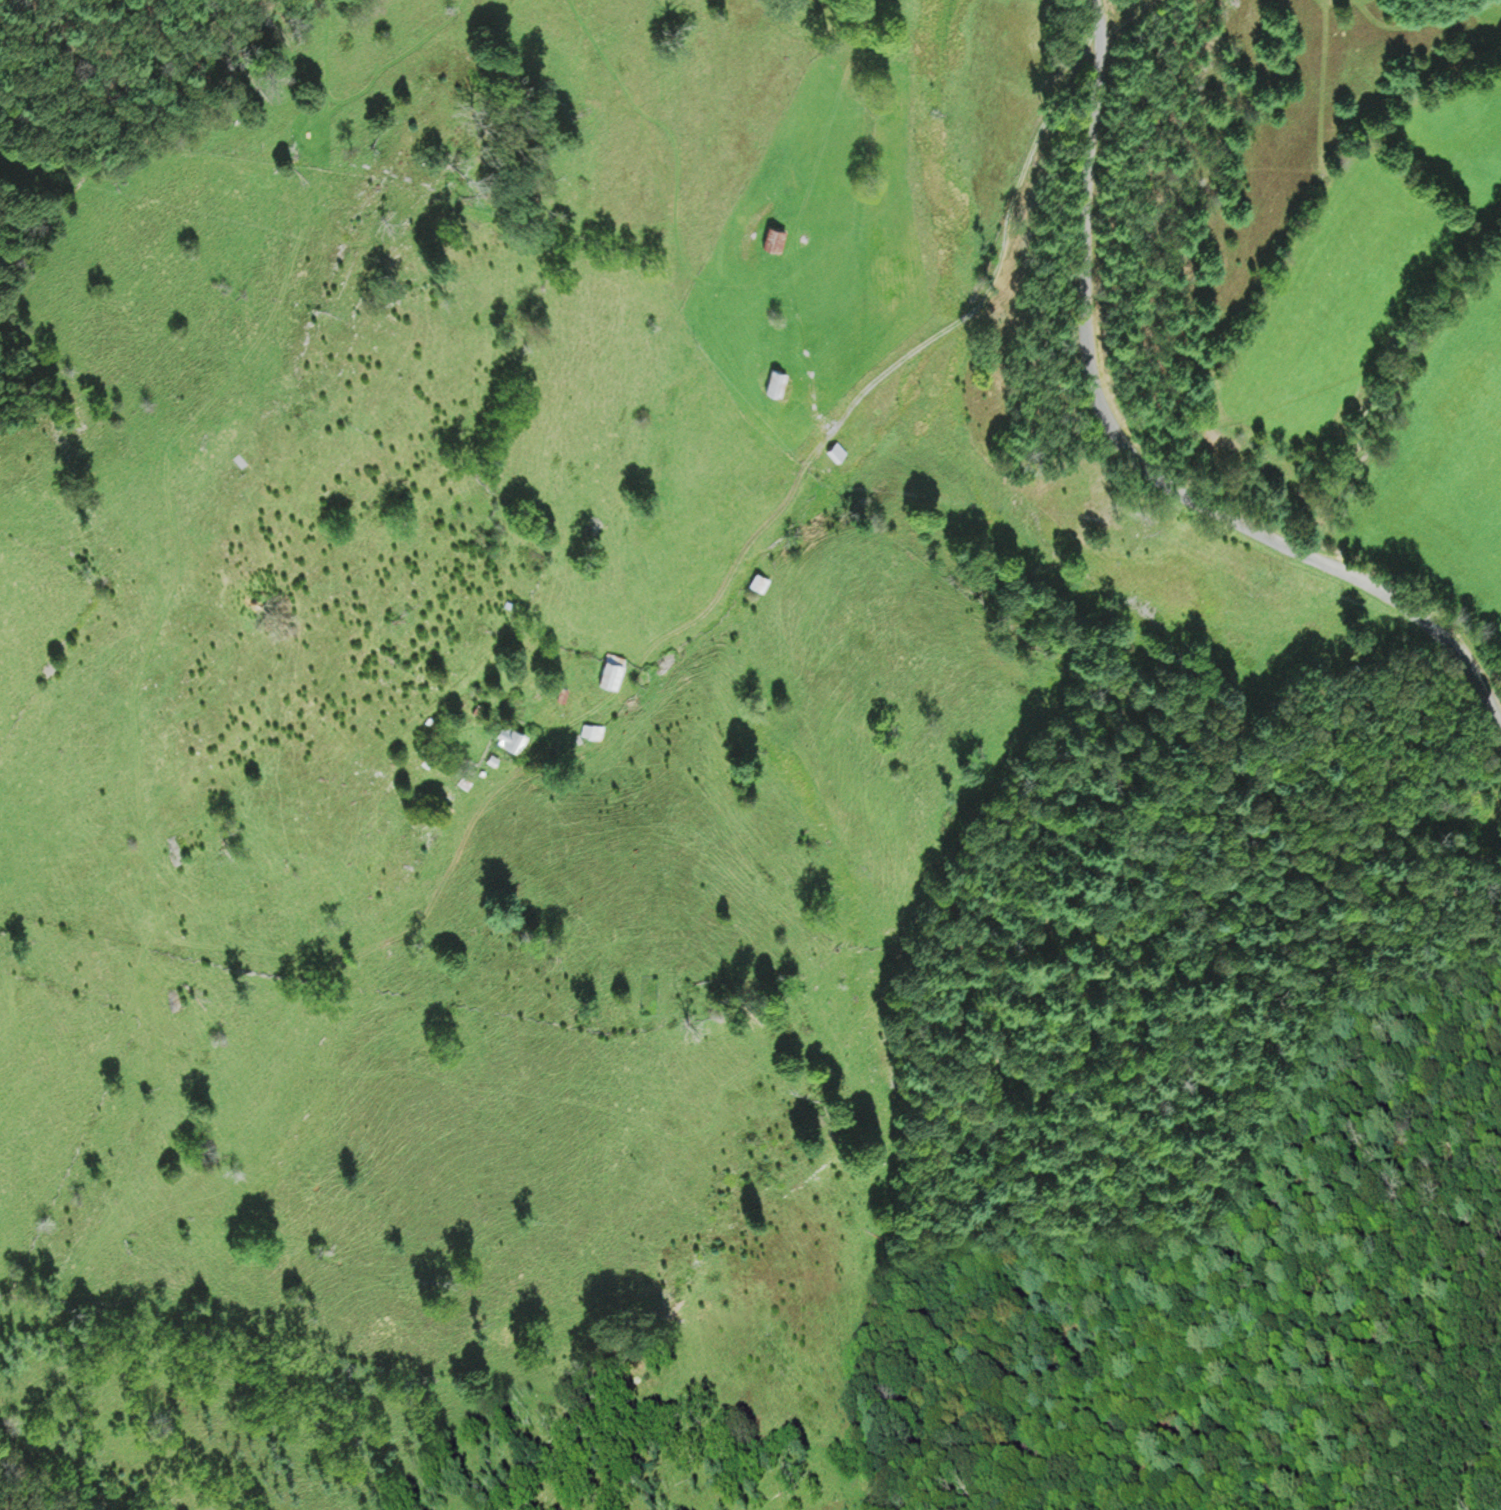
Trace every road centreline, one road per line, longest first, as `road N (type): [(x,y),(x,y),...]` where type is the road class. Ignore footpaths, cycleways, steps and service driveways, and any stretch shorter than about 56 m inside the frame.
road 1 (residential): [(1101,26),(1028,159),(990,291),(975,313),(861,397),(805,468),(792,499),(742,551),(717,603),(663,639),(587,717),(530,752)]
road 2 (tertiary): [(1098,0),(1086,316),(1120,460),(1419,609),(1500,736)]

